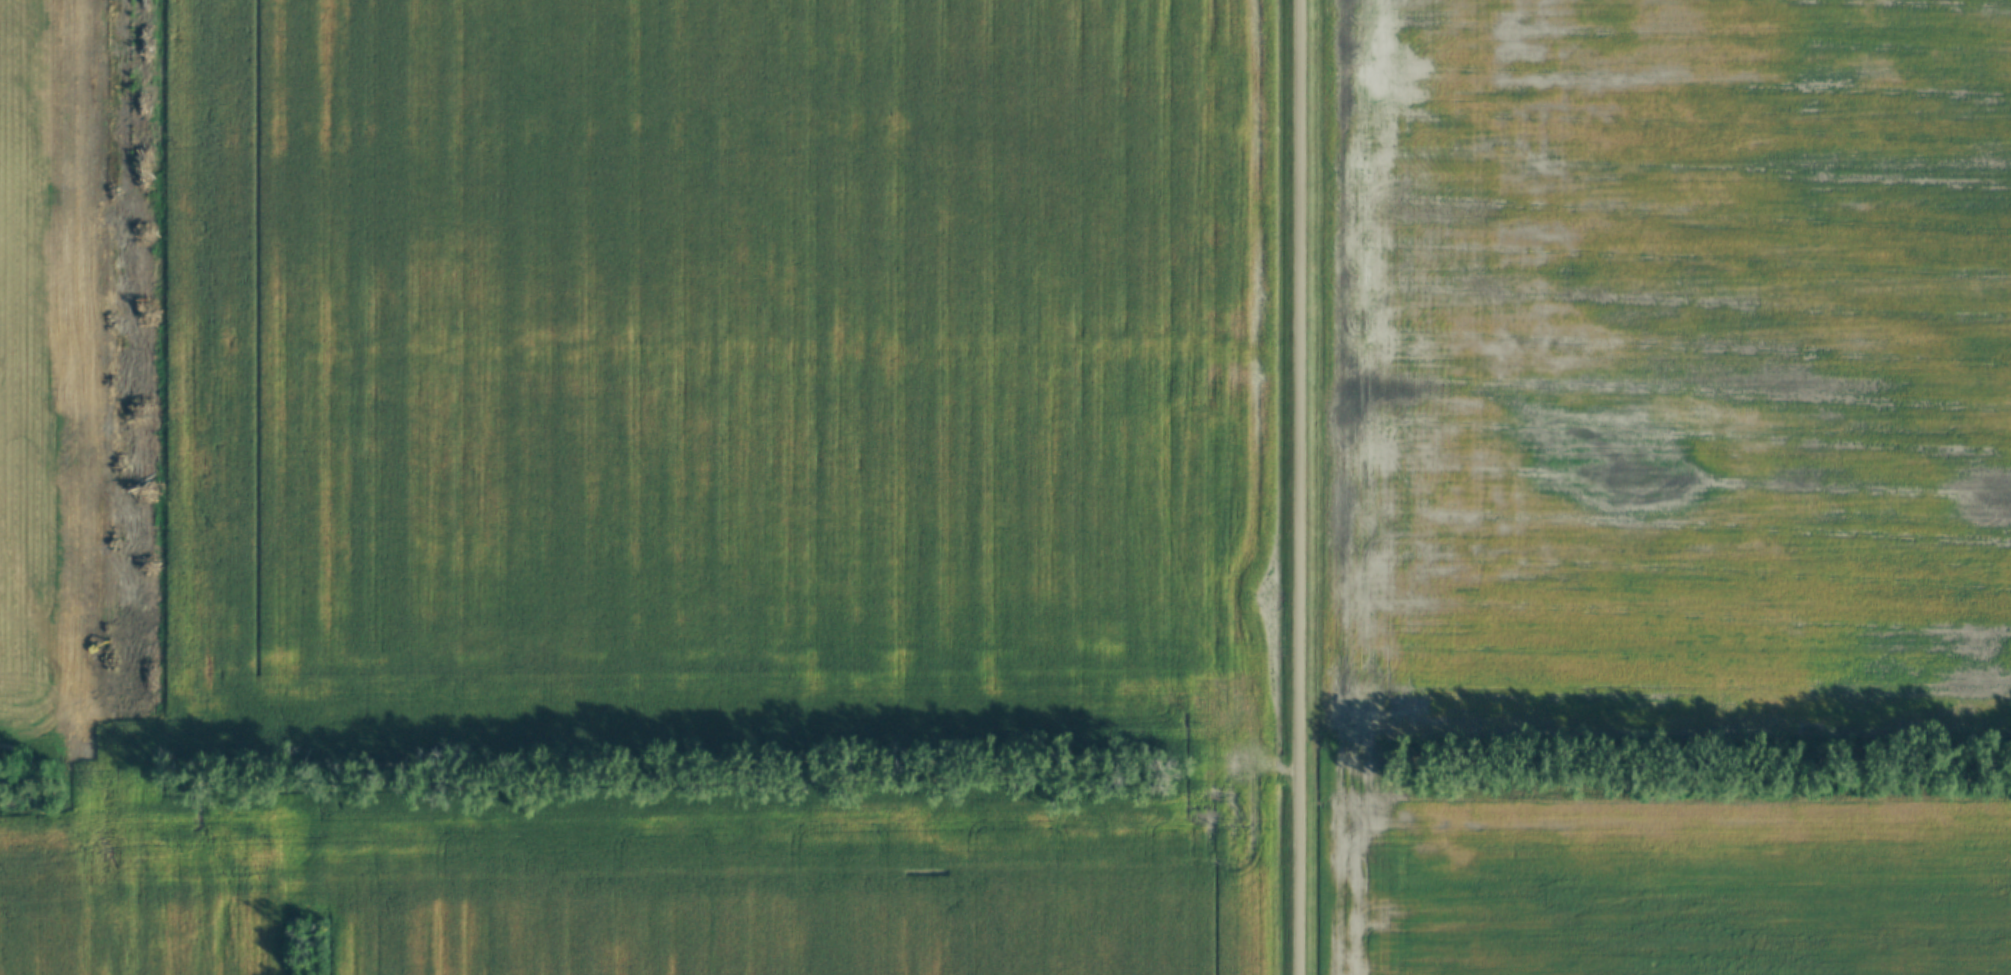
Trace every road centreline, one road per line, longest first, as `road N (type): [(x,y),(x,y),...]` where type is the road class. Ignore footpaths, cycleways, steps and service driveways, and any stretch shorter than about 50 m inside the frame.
road 1 (residential): [(1307,974),(1308,0)]

